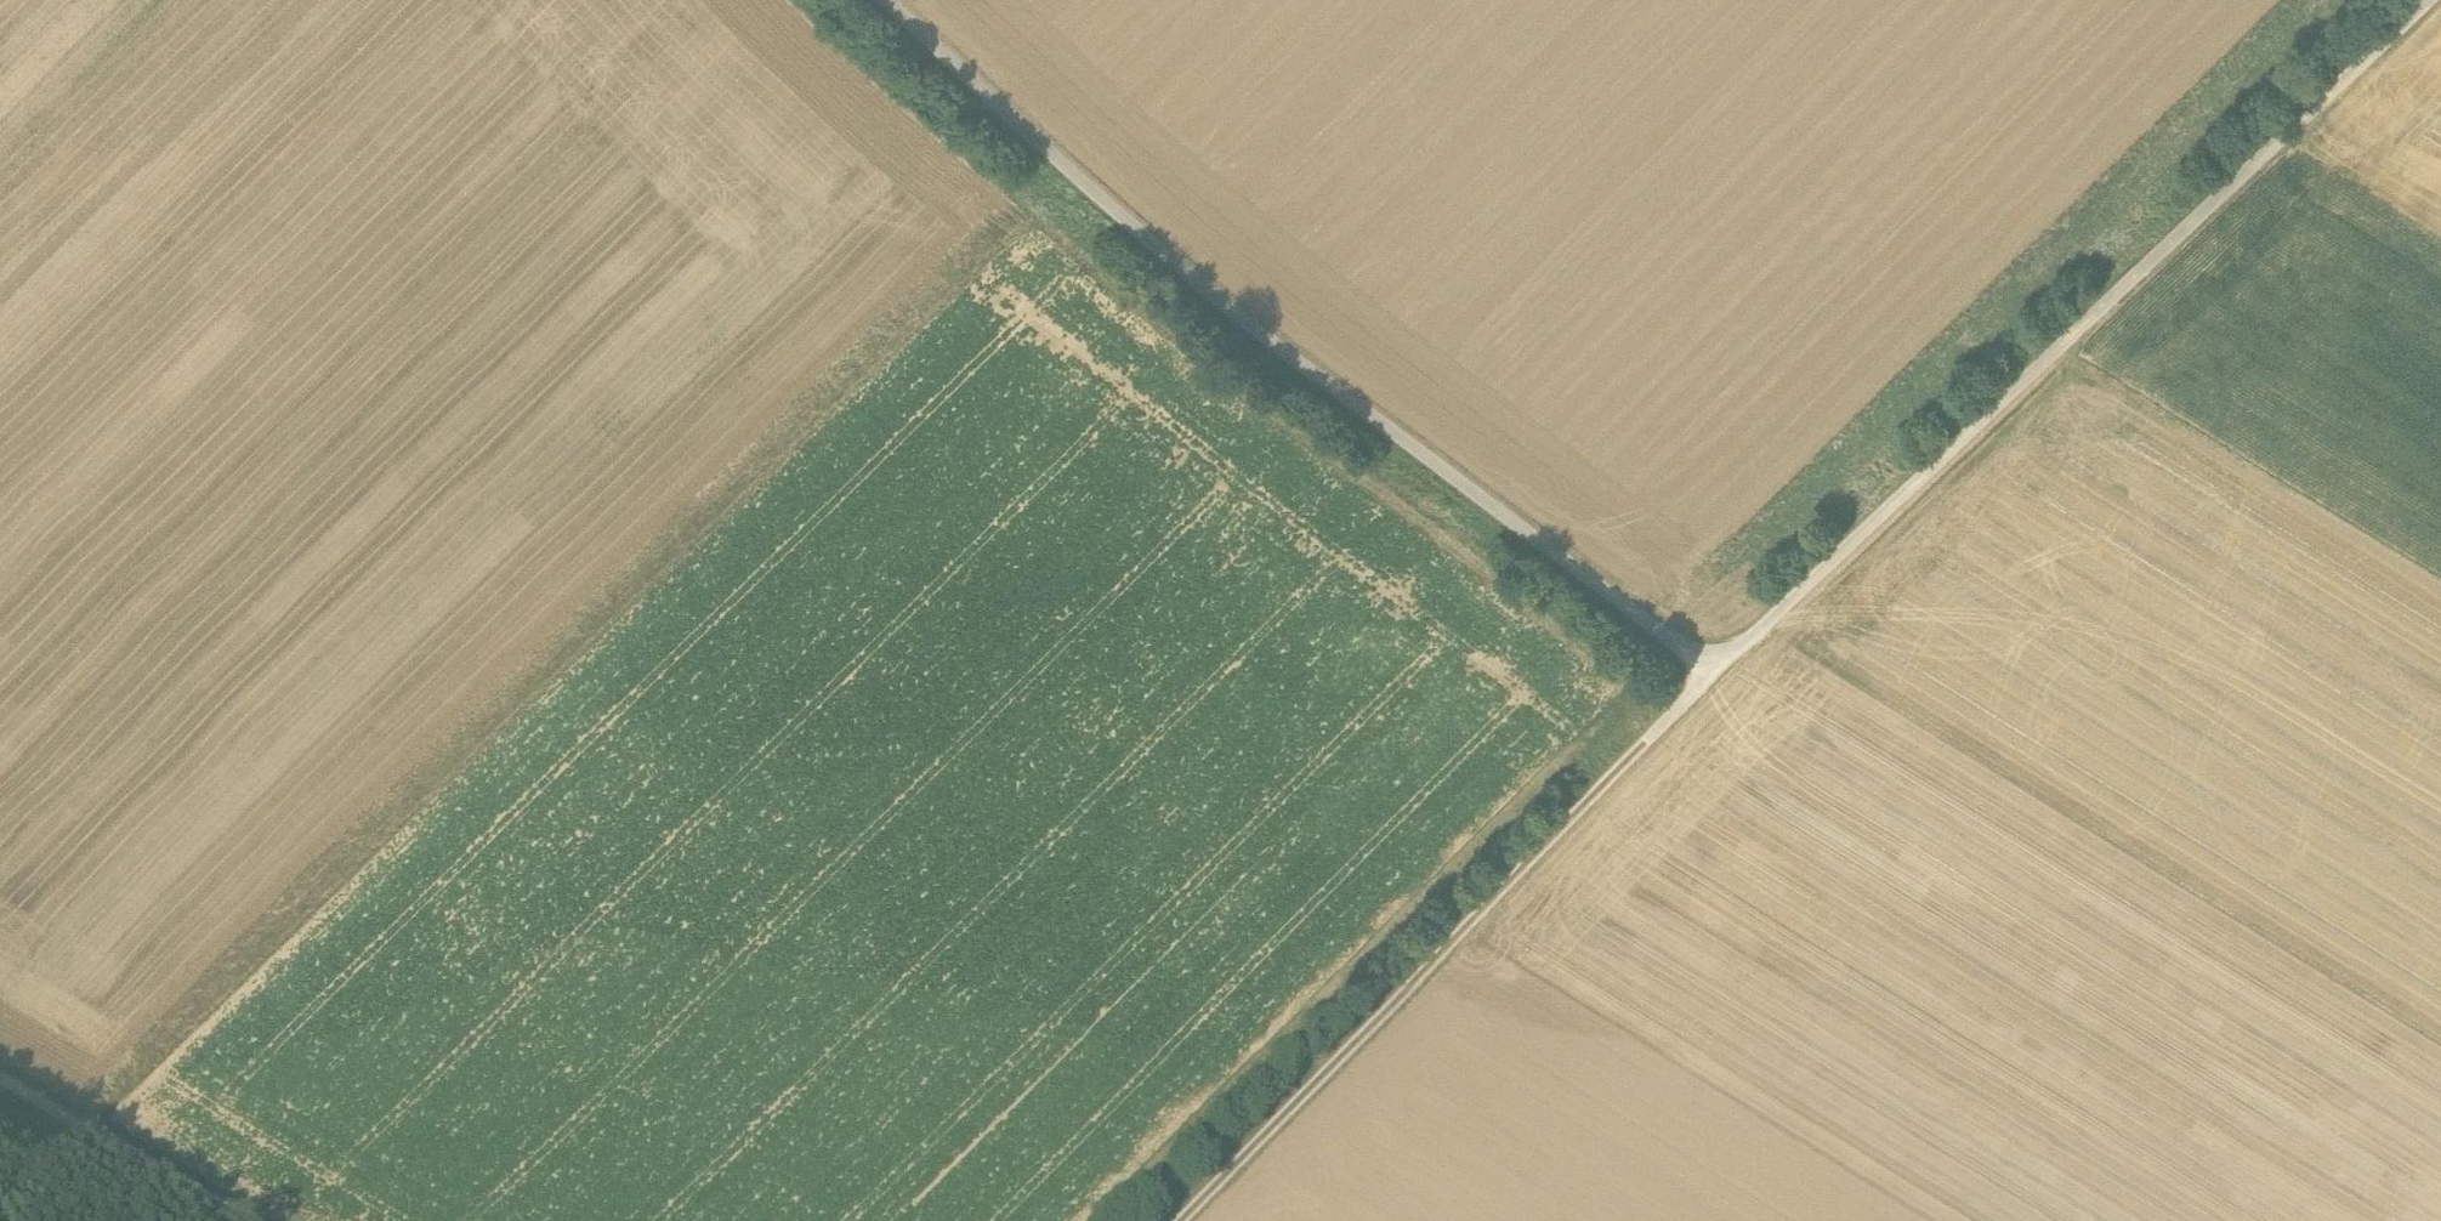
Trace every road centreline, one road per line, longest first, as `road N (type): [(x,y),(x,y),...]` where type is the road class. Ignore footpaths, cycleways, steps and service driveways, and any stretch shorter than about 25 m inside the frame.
road 1 (track): [(1714,676),(1260,336),(881,0)]
road 2 (track): [(2436,0),(1714,676)]
road 3 (track): [(1714,676),(1182,1220)]
road 4 (track): [(238,1220),(0,1076)]

